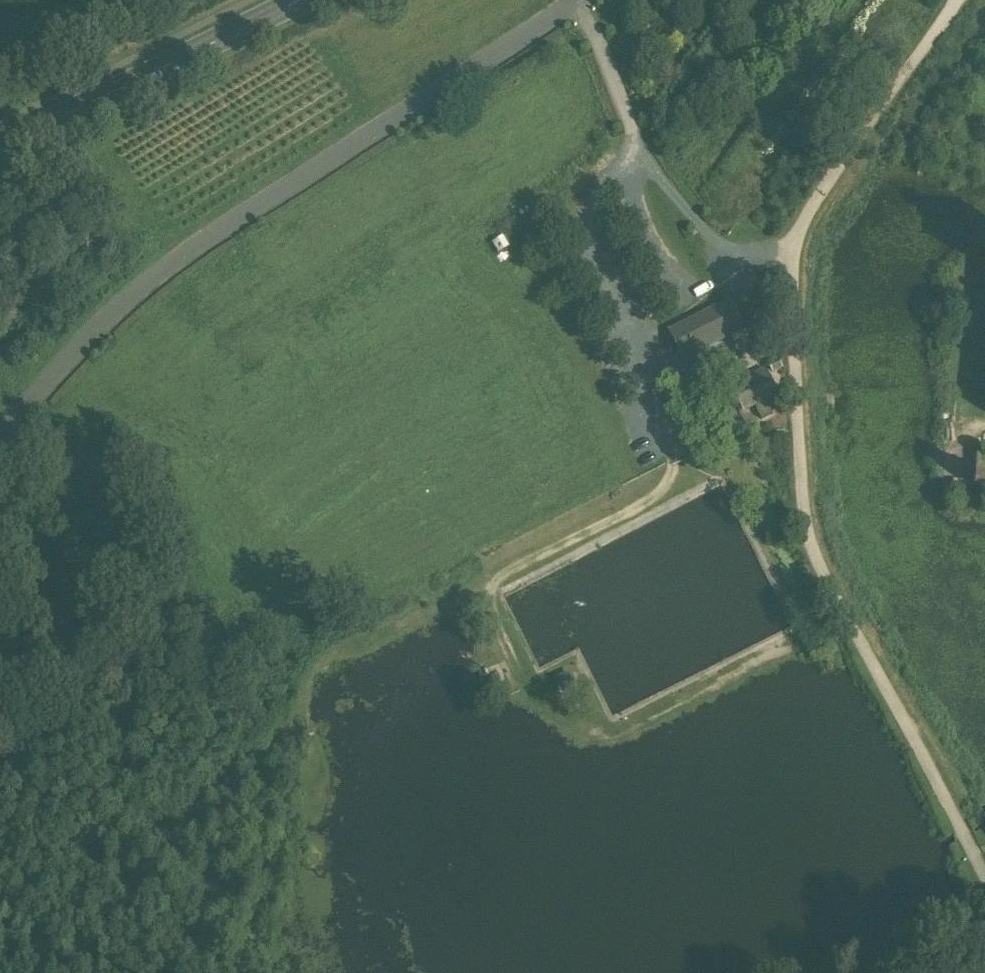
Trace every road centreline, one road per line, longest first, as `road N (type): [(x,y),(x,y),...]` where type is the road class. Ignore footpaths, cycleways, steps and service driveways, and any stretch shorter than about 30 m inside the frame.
road 1 (residential): [(574,0),(142,288),(0,440)]
road 2 (secondary): [(301,0),(0,149)]

